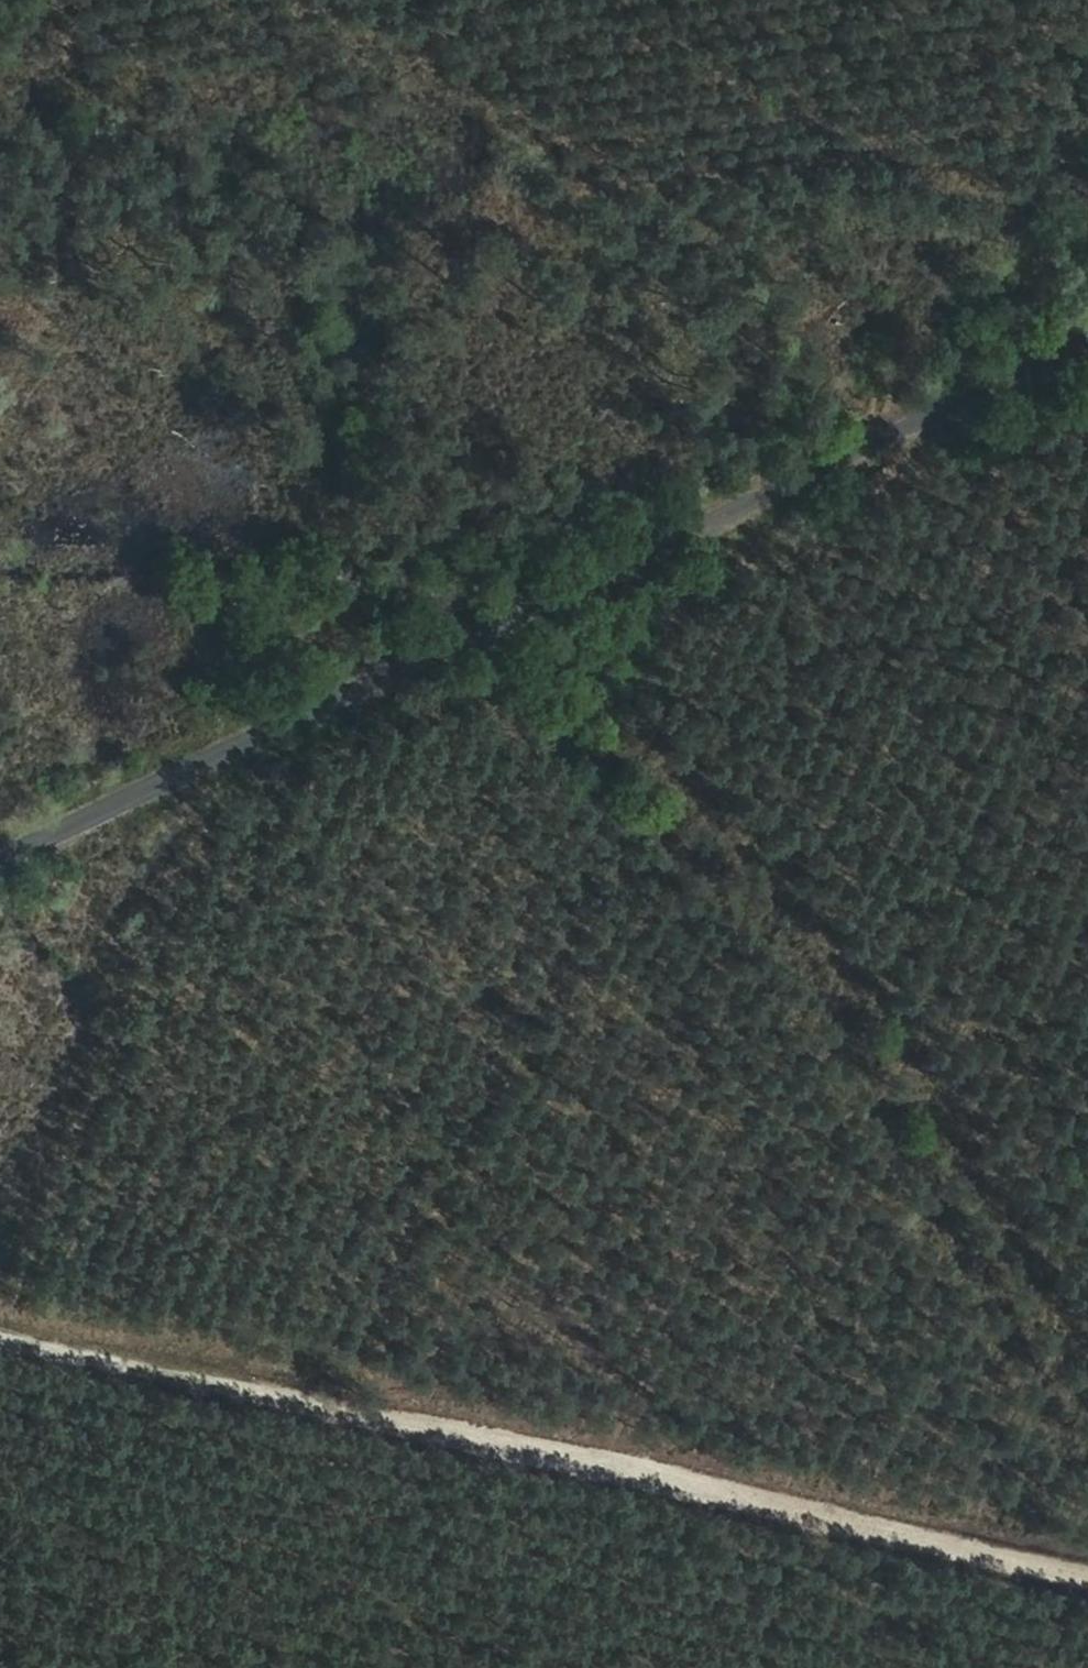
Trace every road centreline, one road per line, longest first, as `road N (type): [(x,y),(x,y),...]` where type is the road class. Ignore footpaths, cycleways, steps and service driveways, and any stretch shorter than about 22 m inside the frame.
road 1 (residential): [(1087,357),(0,881)]
road 2 (track): [(0,1330),(1087,1578)]

